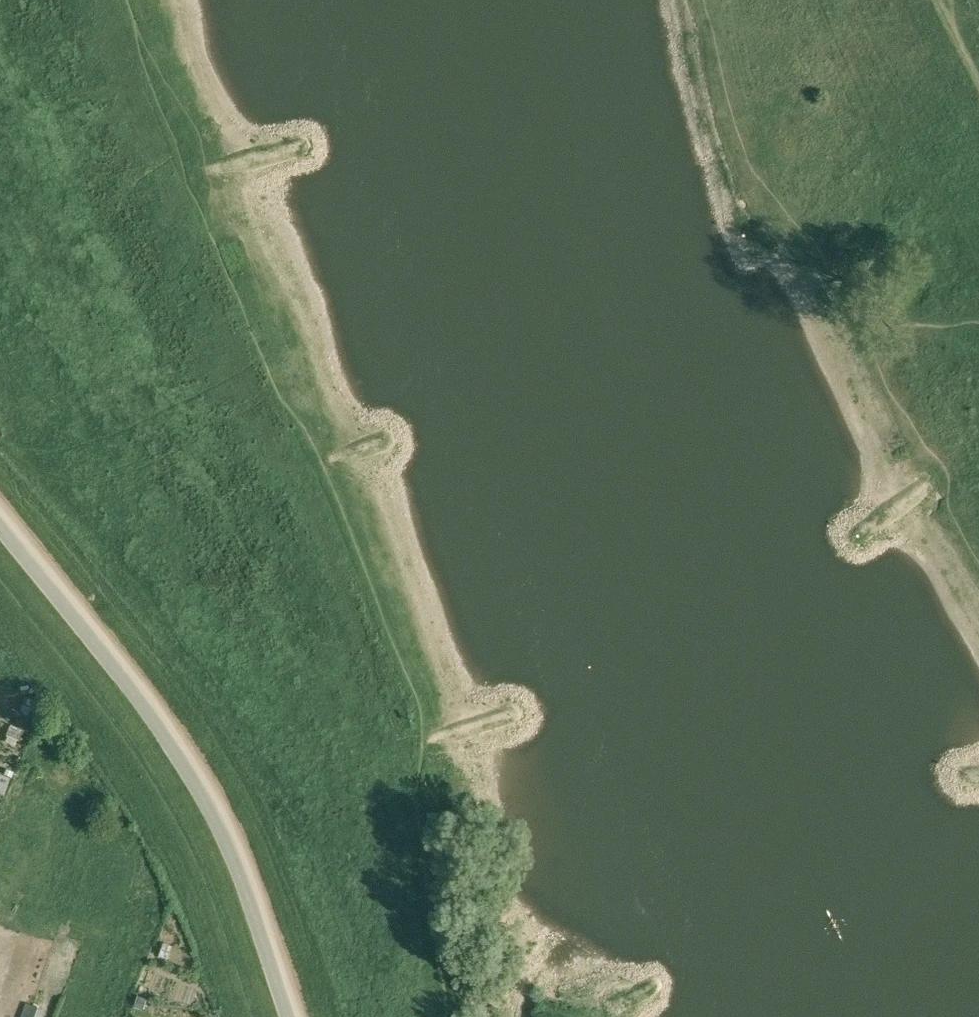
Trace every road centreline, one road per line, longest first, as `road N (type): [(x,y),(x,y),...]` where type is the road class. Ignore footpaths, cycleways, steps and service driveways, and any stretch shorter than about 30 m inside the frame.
road 1 (unclassified): [(288,1016),(239,873),(203,796),(159,727),(0,528)]

